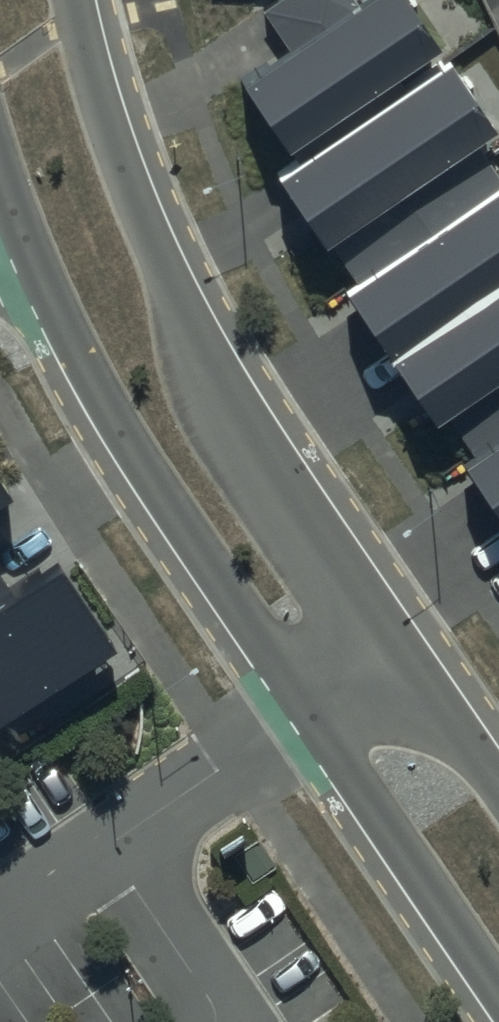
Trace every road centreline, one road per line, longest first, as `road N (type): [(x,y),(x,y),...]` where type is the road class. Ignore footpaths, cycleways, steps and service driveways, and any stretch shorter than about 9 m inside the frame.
road 1 (residential): [(498,982),(96,394),(15,218)]
road 2 (residential): [(73,0),(105,125),(184,313),(225,386),(498,791)]

